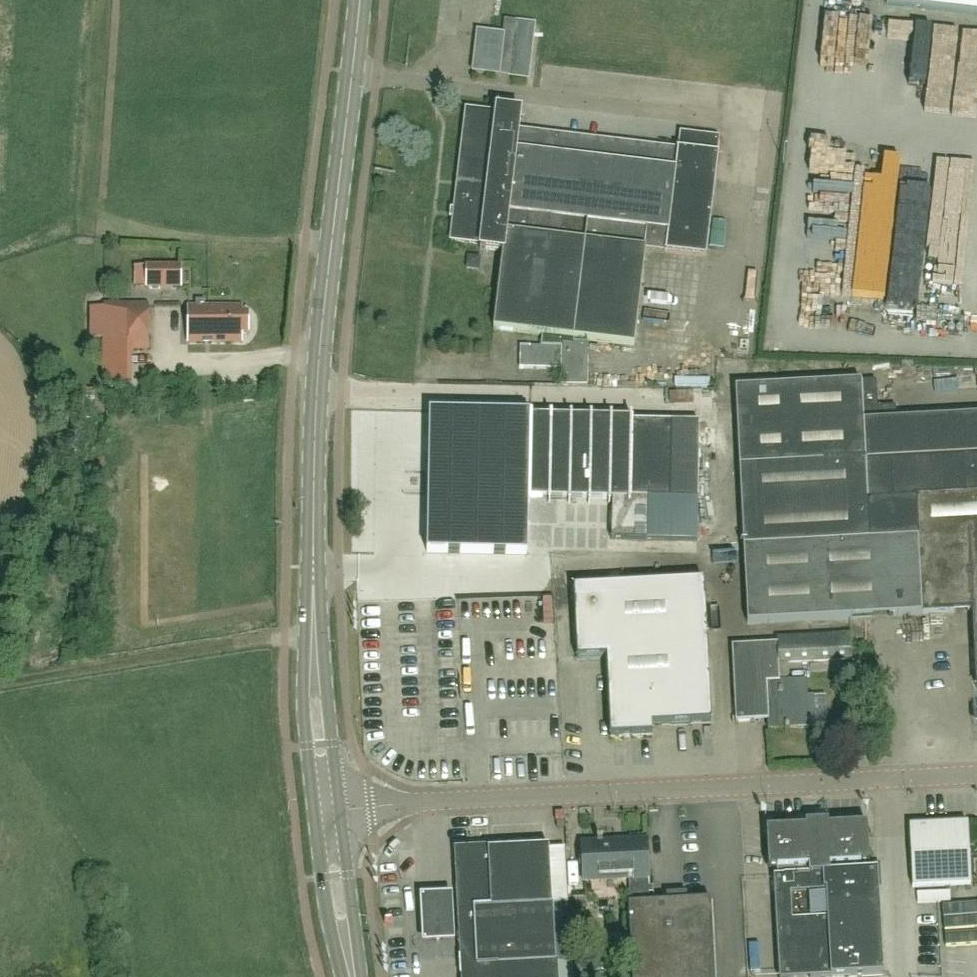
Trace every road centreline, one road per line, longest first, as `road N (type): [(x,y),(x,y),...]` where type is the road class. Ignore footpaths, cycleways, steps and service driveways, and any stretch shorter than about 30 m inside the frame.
road 1 (tertiary): [(327,808),(311,564),(317,366),(358,0)]
road 2 (unclassified): [(327,808),(976,774)]
road 3 (tertiary): [(352,976),(327,808)]

